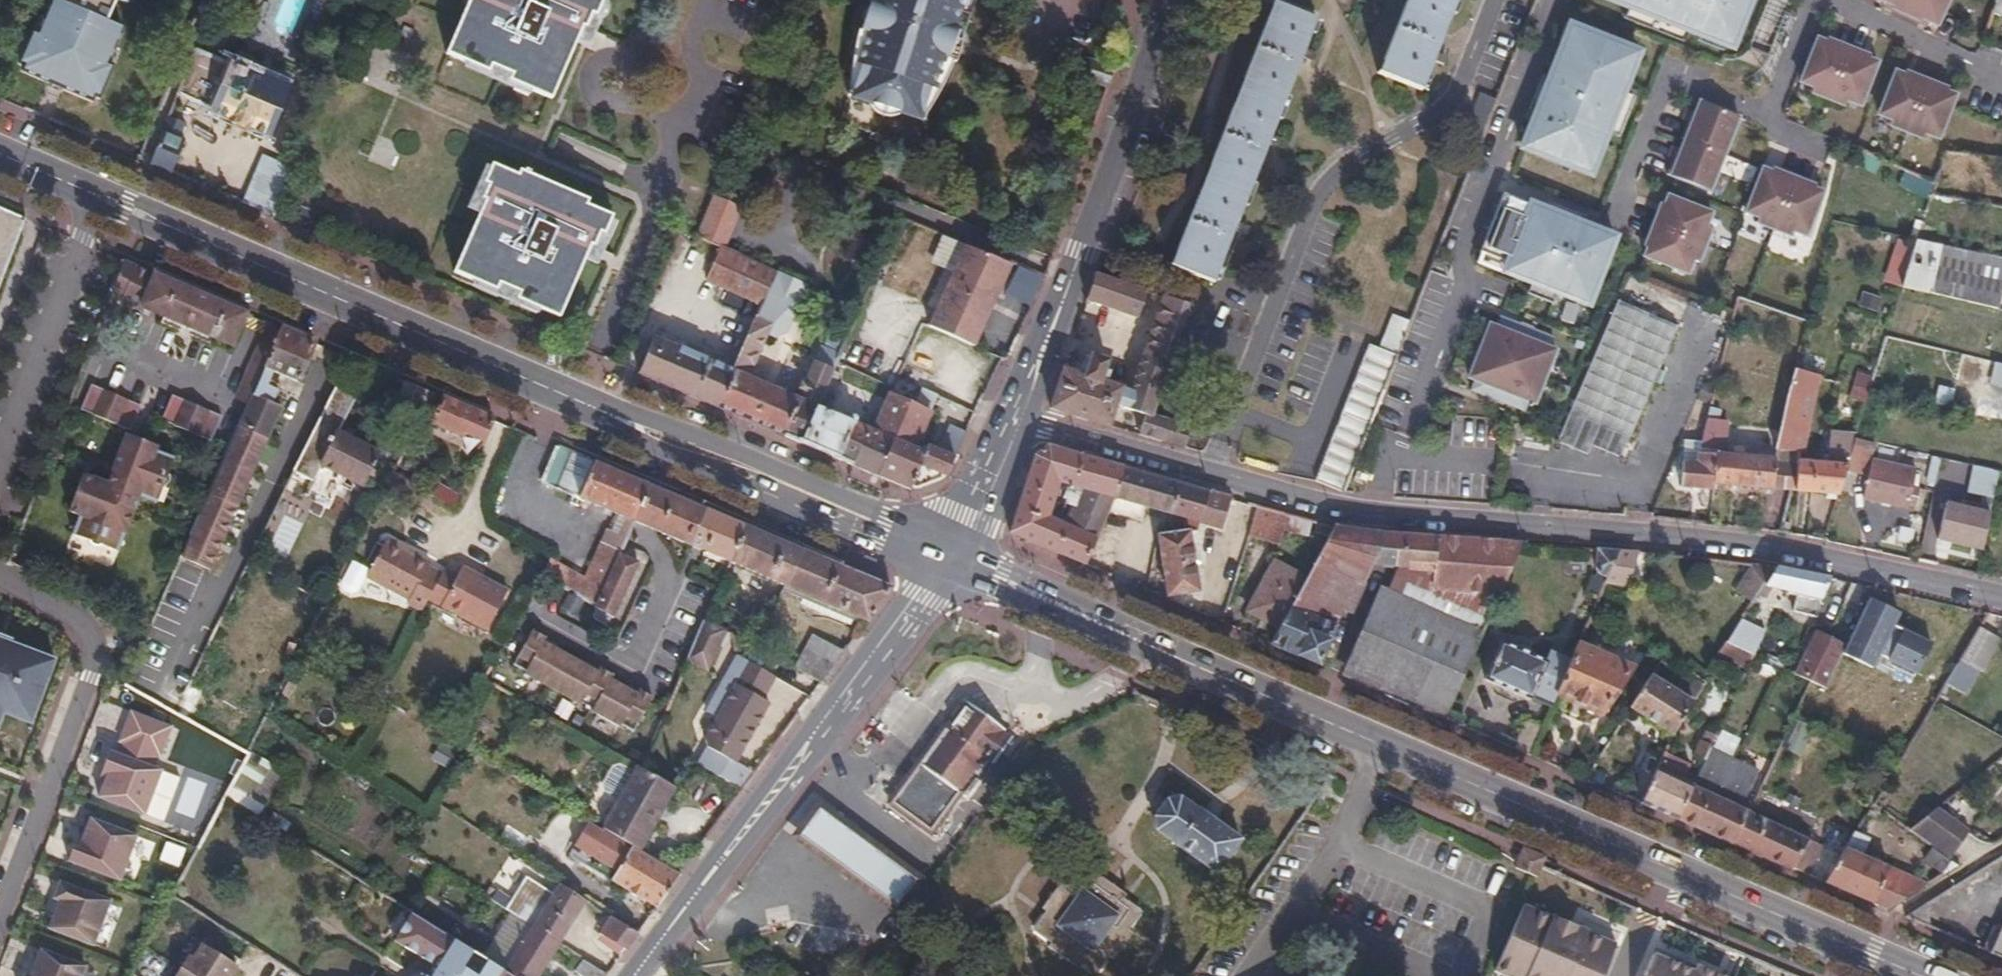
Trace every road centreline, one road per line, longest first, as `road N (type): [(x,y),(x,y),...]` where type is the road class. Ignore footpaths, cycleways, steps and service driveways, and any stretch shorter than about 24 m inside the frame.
road 1 (secondary): [(954,561),(1914,975)]
road 2 (residential): [(1018,417),(1335,513),(1703,535),(2001,601)]
road 3 (secondary): [(93,196),(954,561)]
road 4 (primary): [(647,975),(954,561)]
road 5 (primary): [(1018,417),(1172,0)]
road 6 (residential): [(0,575),(76,617),(90,630),(95,654),(0,901)]
road 7 (residential): [(93,196),(0,463)]
road 8 (primary): [(954,561),(1018,417)]

